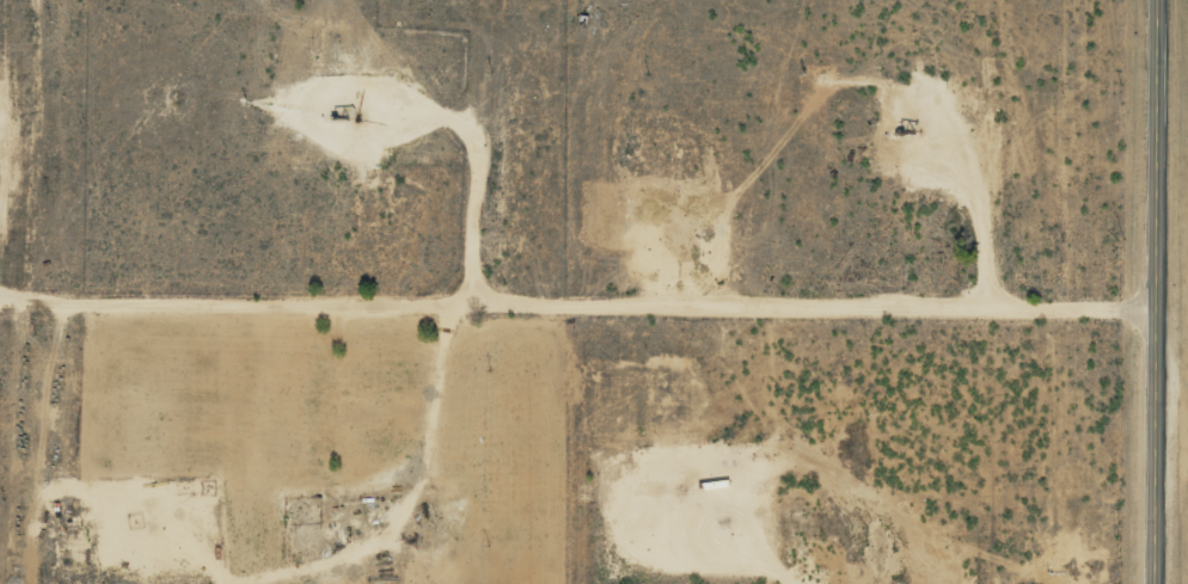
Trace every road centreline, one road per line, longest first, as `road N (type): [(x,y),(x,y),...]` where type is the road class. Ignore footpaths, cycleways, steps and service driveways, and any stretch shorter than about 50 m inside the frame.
road 1 (track): [(0,303),(1030,294),(1163,314)]
road 2 (tertiary): [(1161,583),(1163,0)]

